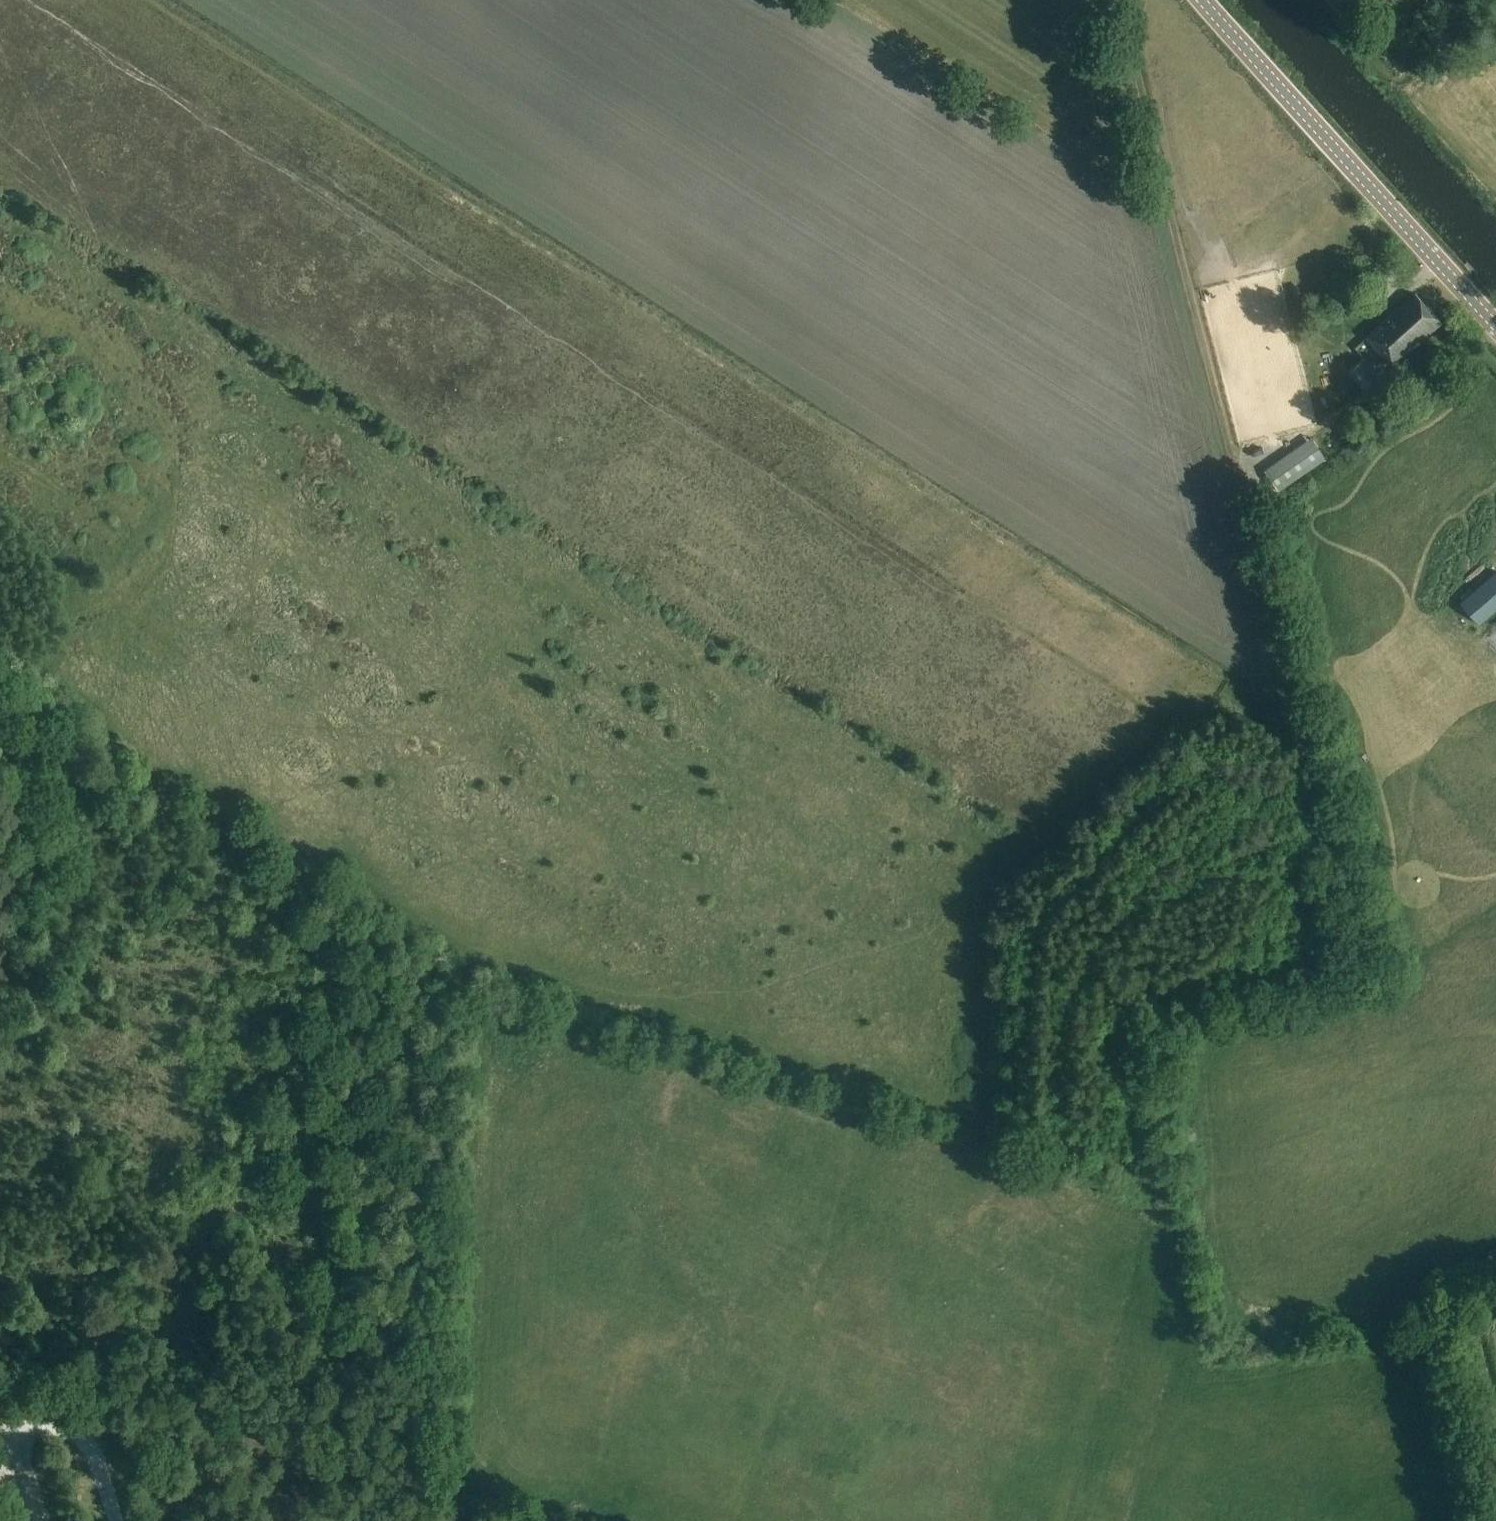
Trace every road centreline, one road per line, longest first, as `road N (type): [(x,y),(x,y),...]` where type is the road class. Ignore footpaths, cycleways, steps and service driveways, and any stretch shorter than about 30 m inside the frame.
road 1 (tertiary): [(1495,327),(1200,0)]
road 2 (track): [(0,764),(12,843),(0,904)]

